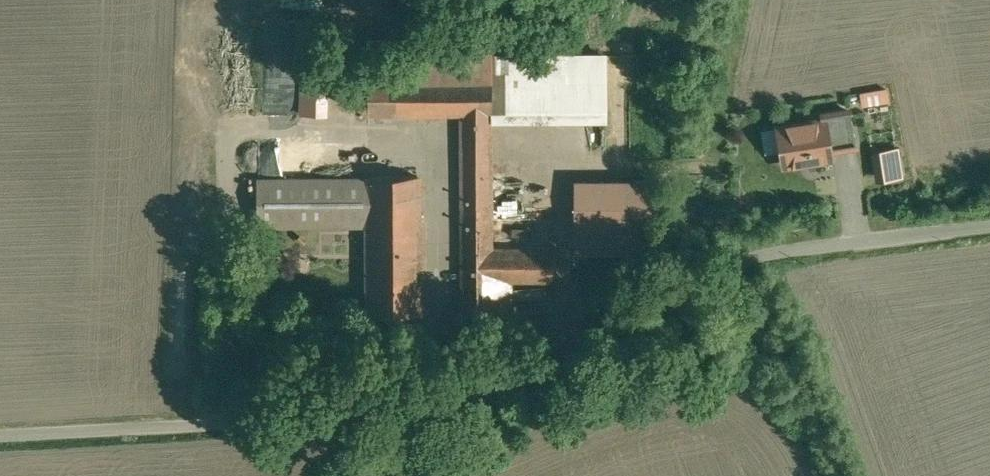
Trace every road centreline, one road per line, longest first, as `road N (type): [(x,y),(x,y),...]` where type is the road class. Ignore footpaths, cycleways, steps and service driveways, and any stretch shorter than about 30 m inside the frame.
road 1 (residential): [(0,437),(344,424),(621,348),(799,216),(989,198)]

